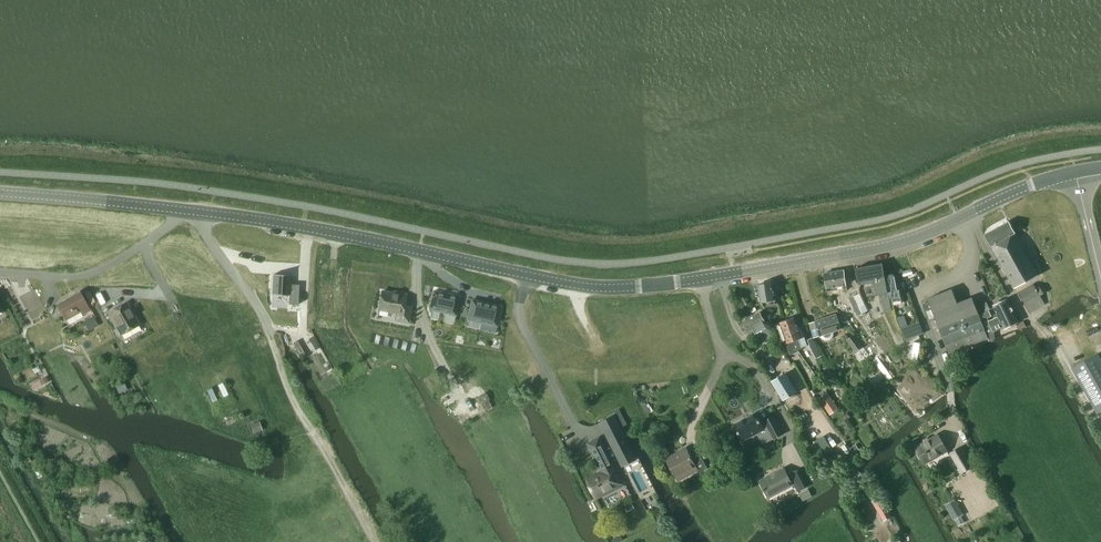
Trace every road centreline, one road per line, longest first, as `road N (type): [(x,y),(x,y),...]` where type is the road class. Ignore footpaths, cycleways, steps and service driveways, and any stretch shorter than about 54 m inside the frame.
road 1 (tertiary): [(1100,167),(1042,181),(891,245),(617,287),(258,219),(0,193)]
road 2 (track): [(252,300),(292,396),(373,541)]
road 3 (track): [(473,415),(539,541)]

